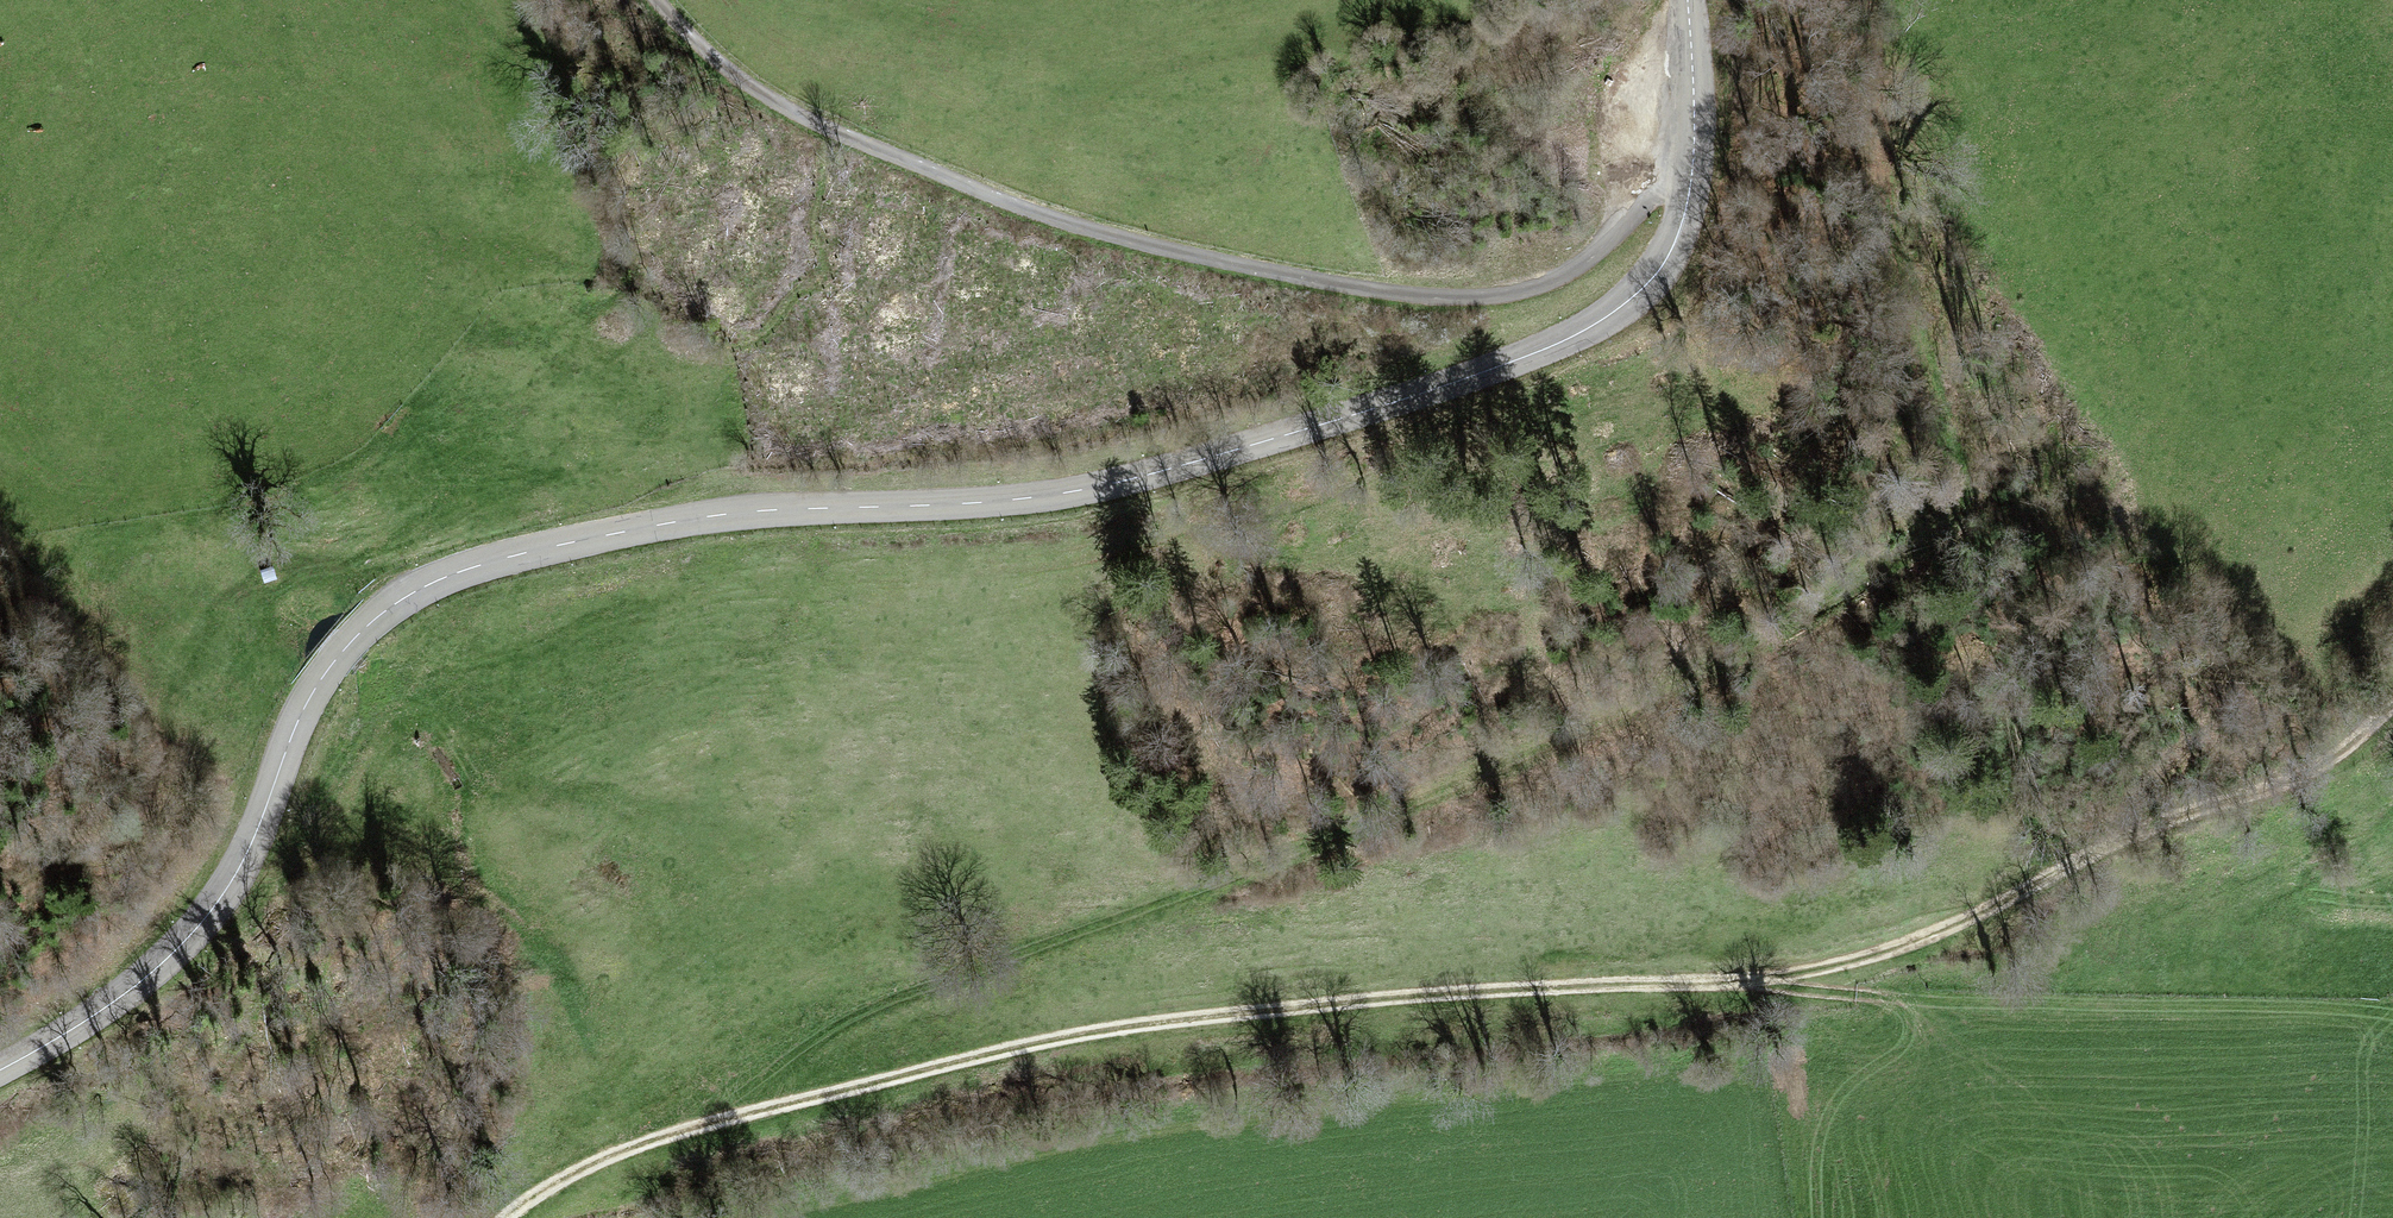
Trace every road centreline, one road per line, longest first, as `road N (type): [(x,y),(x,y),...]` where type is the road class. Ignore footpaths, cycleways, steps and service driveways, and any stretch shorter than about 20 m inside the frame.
road 1 (tertiary): [(0,1063),(103,1003),(138,973),(237,840),(315,675),(364,621),(427,581),(507,552),(668,521),(973,504),(1075,489),(1381,410),(1589,327),(1654,276),(1686,209),(1694,110),(1688,0)]
road 2 (track): [(507,1217),(594,1159),(739,1115),(1096,1032),(1304,1007),(1750,978),(1849,963),(2282,781),(2335,753),(2392,706)]
road 3 (track): [(739,1115),(776,1070),(837,1024),(1195,891),(1564,738),(1821,612),(1923,534),(1946,495),(1954,456),(1947,297),(1918,175),(1905,0)]
road 4 (track): [(1693,160),(1659,182),(1610,239),(1533,286),(1461,297),(1363,292),(1047,218),(893,163),(755,88),(657,0)]
road 5 (track): [(2109,852),(2202,690),(2215,652),(2237,476),(2280,394),(2342,224)]
road 6 (track): [(427,581),(322,550),(255,568),(218,594),(191,636),(137,786),(111,811),(73,820),(0,819)]

